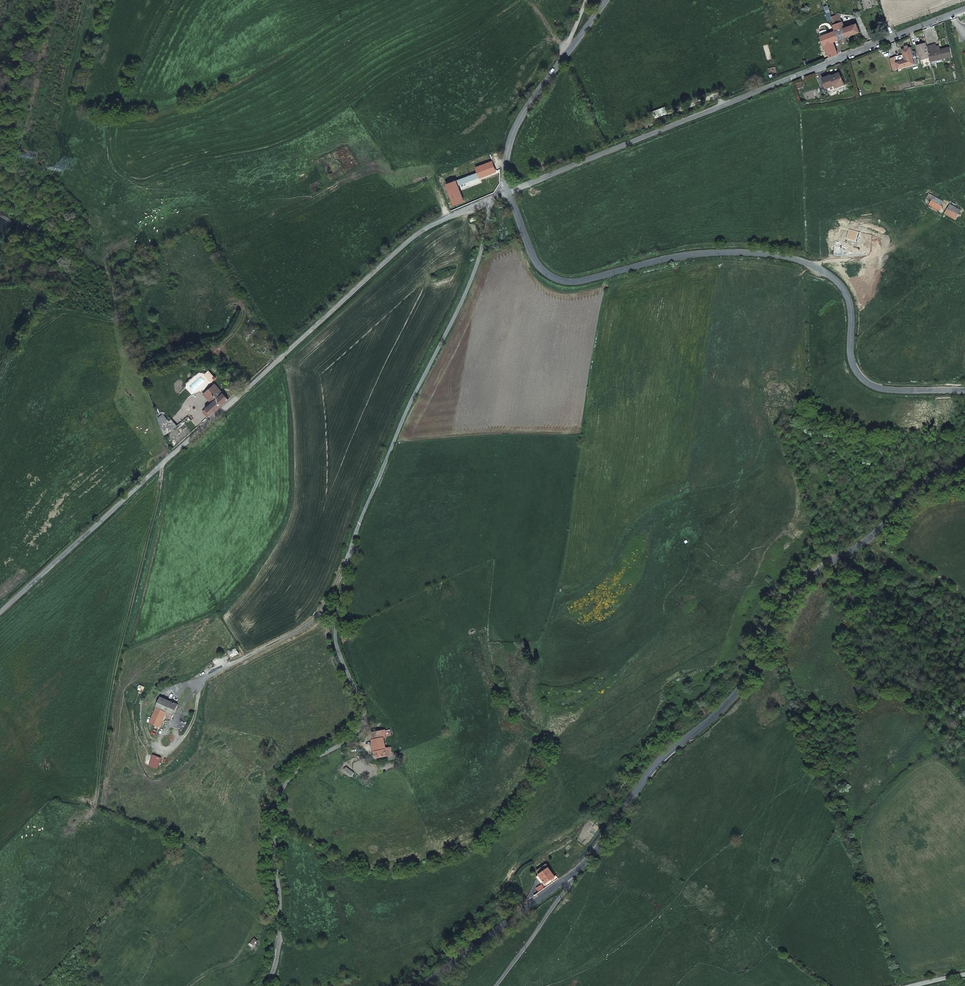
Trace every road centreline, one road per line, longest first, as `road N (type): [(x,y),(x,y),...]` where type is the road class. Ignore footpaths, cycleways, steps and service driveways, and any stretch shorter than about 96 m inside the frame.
road 1 (unclassified): [(491,201),(469,284),(352,548),(335,633),(364,722),(289,780),(276,808),(280,928),(264,985)]
road 2 (unclassified): [(0,617),(405,245),(491,201)]
road 3 (secondary): [(964,390),(898,391),(863,380),(851,357),(844,290),(790,257),(705,253),(557,279),(534,258),(510,193)]
road 4 (secondary): [(565,881),(596,851),(648,773),(709,723),(811,577),(881,528),(932,475),(964,468)]
road 5 (unclassified): [(510,193),(964,9)]
road 6 (secondary): [(605,0),(508,139),(502,169),(510,193)]
road 7 (secondary): [(424,985),(565,881)]
road 8 (unclassified): [(496,985),(565,881)]

